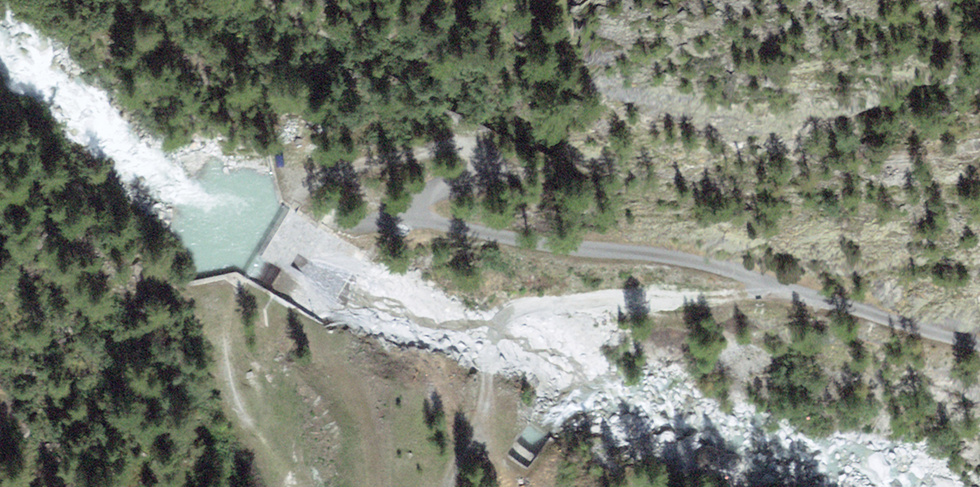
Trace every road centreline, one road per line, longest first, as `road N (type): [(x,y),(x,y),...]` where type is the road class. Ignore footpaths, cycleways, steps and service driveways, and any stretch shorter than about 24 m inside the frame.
road 1 (track): [(979,346),(657,256),(422,228),(419,213),(432,198),(492,161),(361,153),(318,161),(290,207)]
road 2 (track): [(761,289),(711,307),(615,303),(529,313),(490,357),(485,429)]
road 3 (track): [(230,298),(223,339),(239,410),(262,454),(295,486)]

